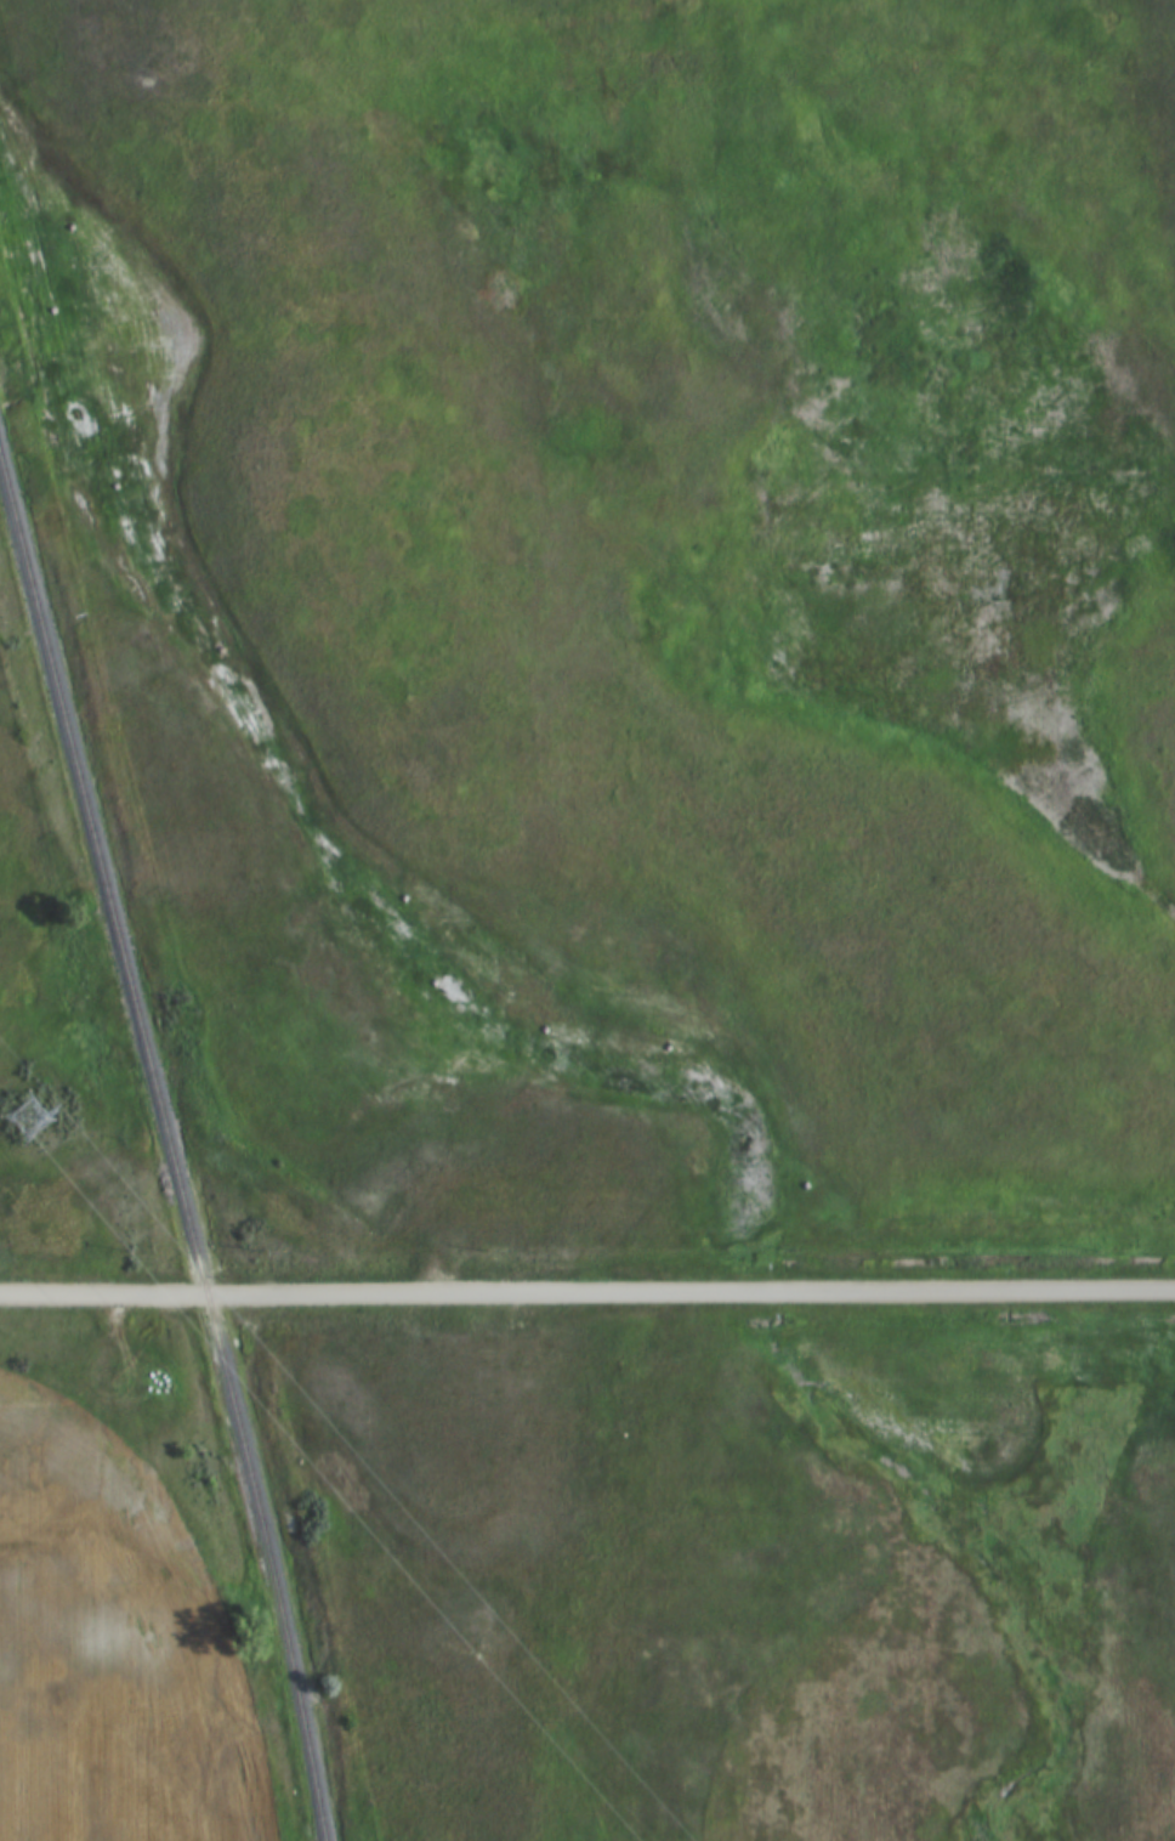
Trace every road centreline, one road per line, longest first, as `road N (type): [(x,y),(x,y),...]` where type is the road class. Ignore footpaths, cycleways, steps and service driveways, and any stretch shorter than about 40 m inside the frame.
road 1 (tertiary): [(1174,1290),(0,1296)]

